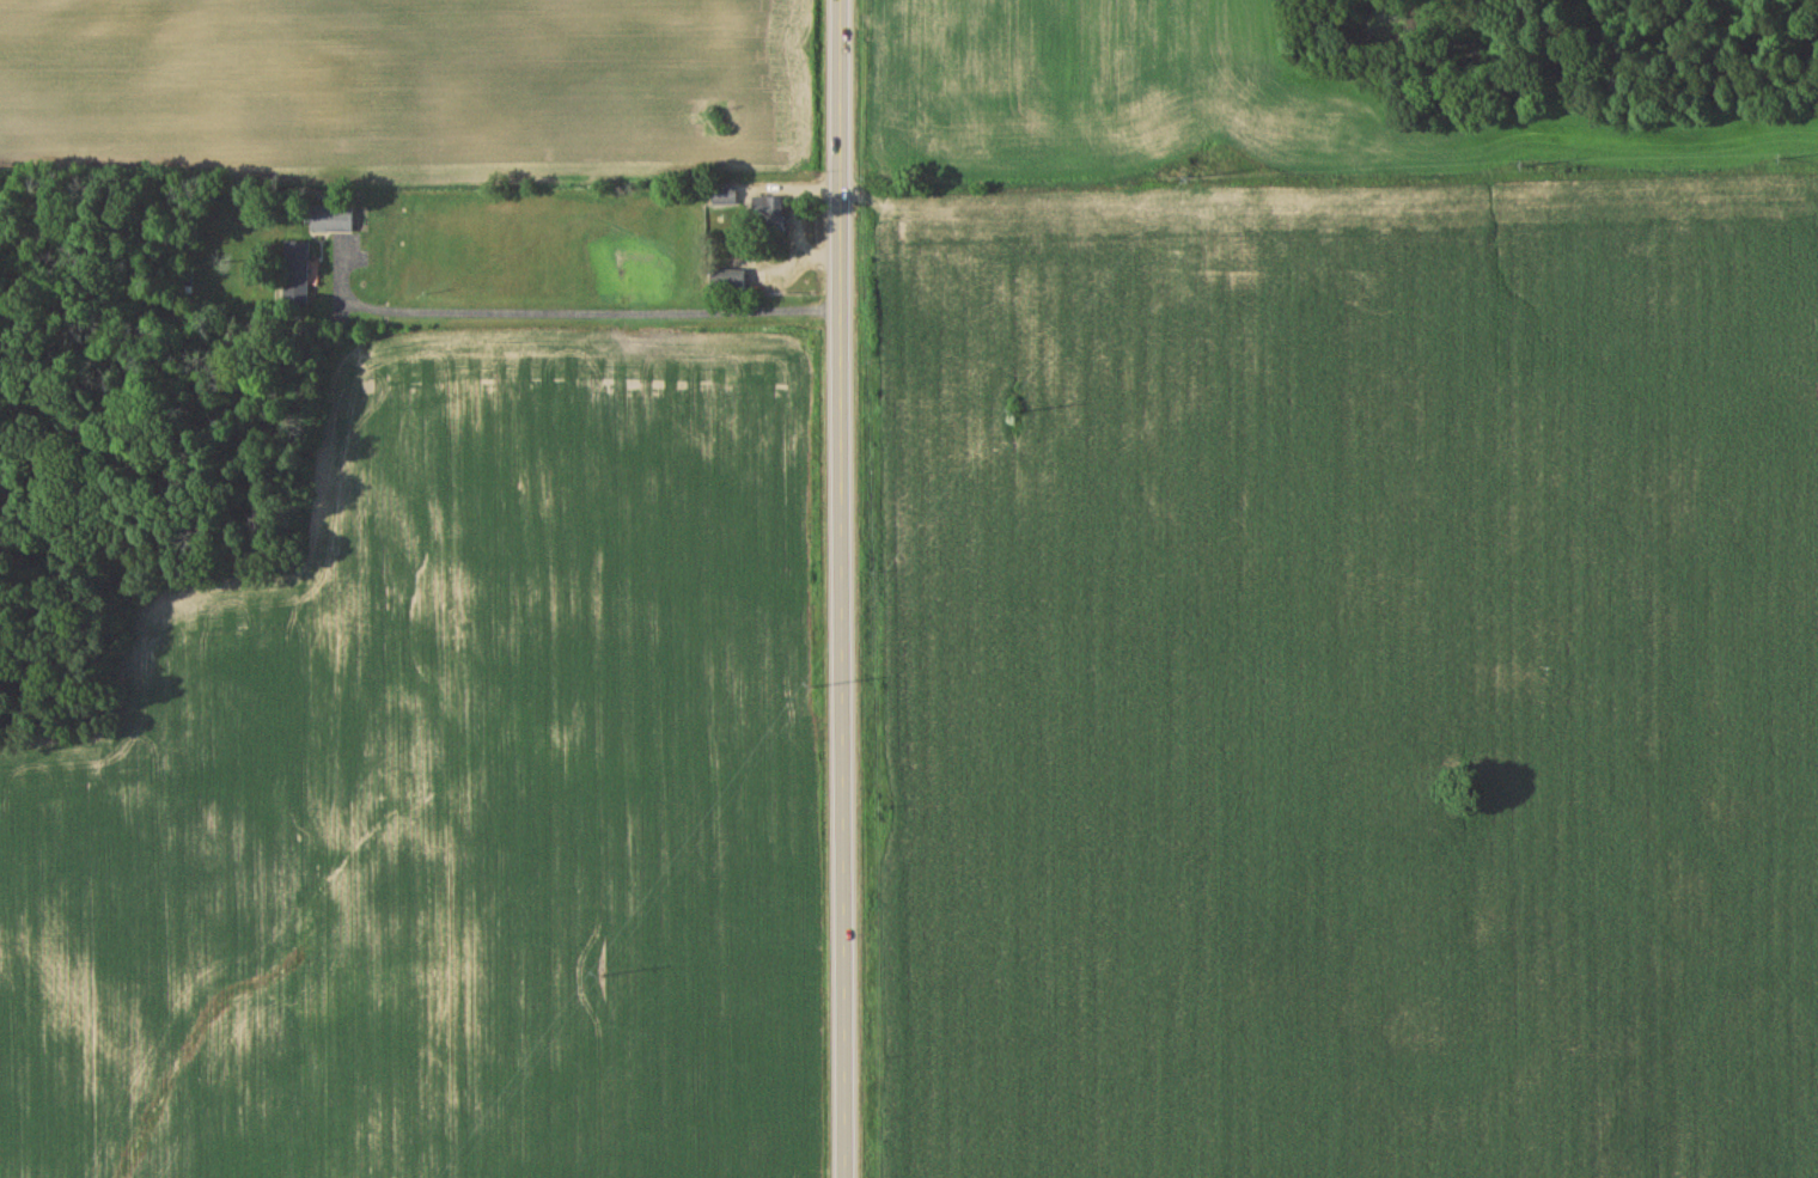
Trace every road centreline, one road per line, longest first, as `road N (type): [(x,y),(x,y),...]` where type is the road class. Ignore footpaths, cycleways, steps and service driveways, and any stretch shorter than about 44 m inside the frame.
road 1 (tertiary): [(843,1177),(839,0)]

